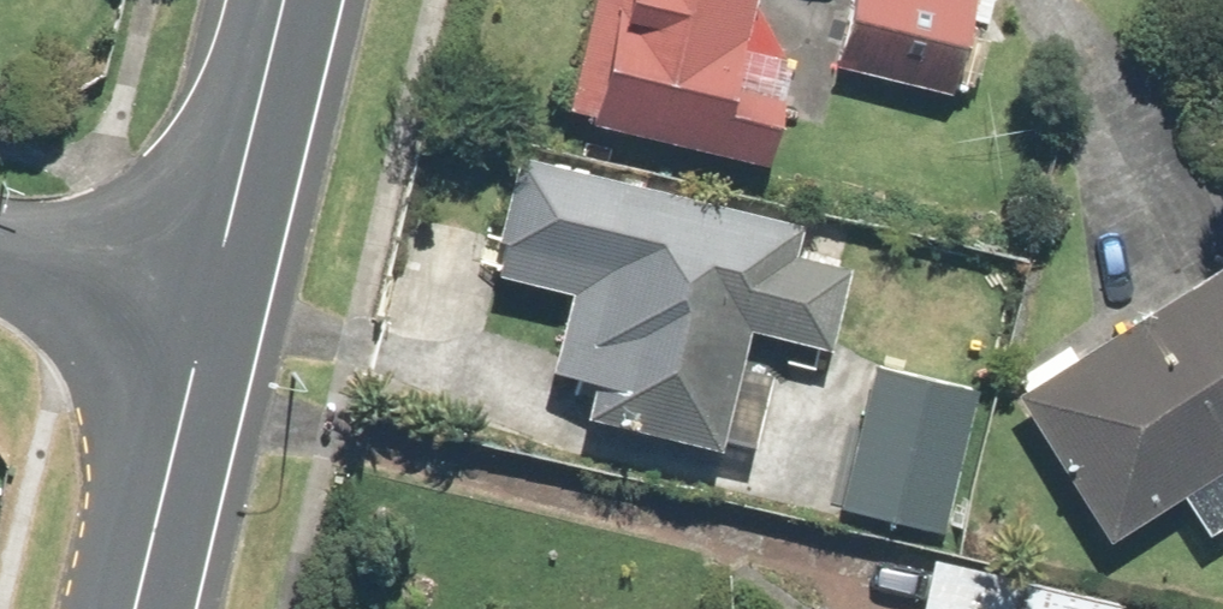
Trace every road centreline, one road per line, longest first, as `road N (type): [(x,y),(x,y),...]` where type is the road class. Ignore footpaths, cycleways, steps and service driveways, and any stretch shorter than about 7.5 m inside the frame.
road 1 (tertiary): [(283,0),(204,306)]
road 2 (tertiary): [(204,306),(130,608)]
road 3 (residential): [(0,257),(204,306)]

